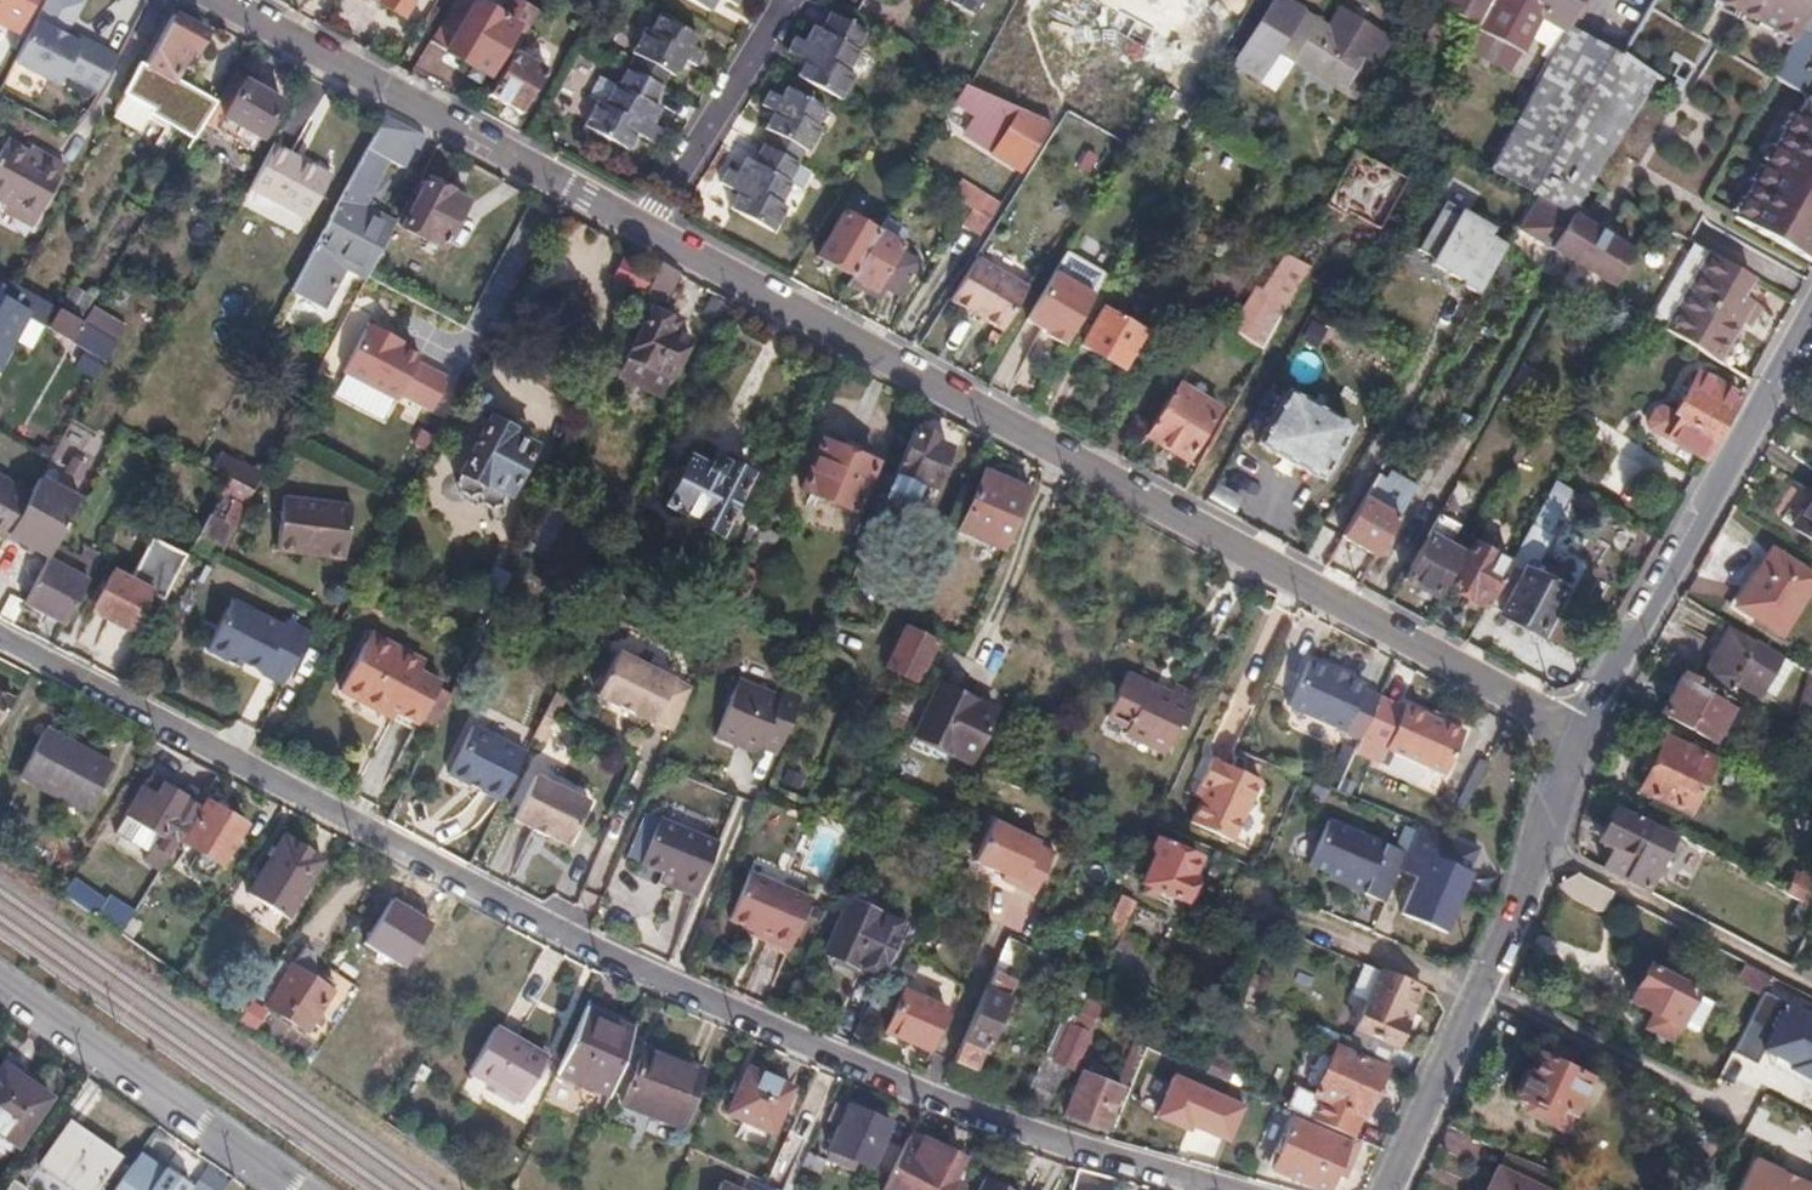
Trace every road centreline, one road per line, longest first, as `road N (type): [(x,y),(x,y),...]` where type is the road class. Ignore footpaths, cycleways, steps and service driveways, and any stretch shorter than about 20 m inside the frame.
road 1 (tertiary): [(225,0),(1584,738)]
road 2 (residential): [(1220,1189),(908,1088),(593,948),(0,636)]
road 3 (tertiary): [(1584,738),(1389,1189)]
road 4 (residential): [(1811,312),(1584,738)]
road 5 (residential): [(299,1189),(0,981)]

